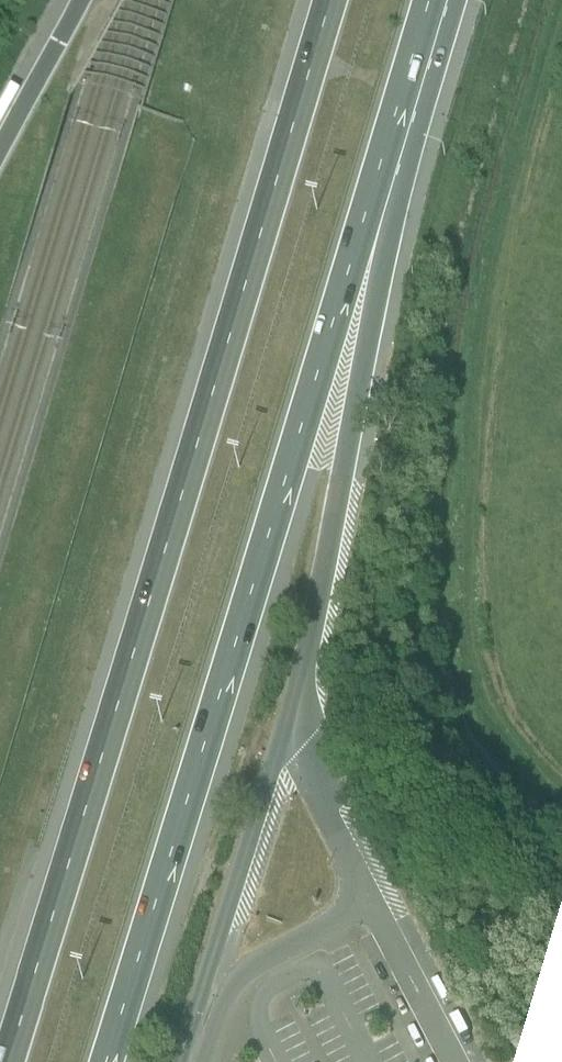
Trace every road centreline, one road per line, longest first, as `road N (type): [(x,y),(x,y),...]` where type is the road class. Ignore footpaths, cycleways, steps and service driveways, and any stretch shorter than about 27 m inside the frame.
road 1 (motorway): [(323,0),(3,1061)]
road 2 (motorway): [(101,1061),(399,99)]
road 3 (motorway): [(286,730),(346,495),(412,156),(399,99)]
road 4 (motorway): [(76,0),(0,144)]

